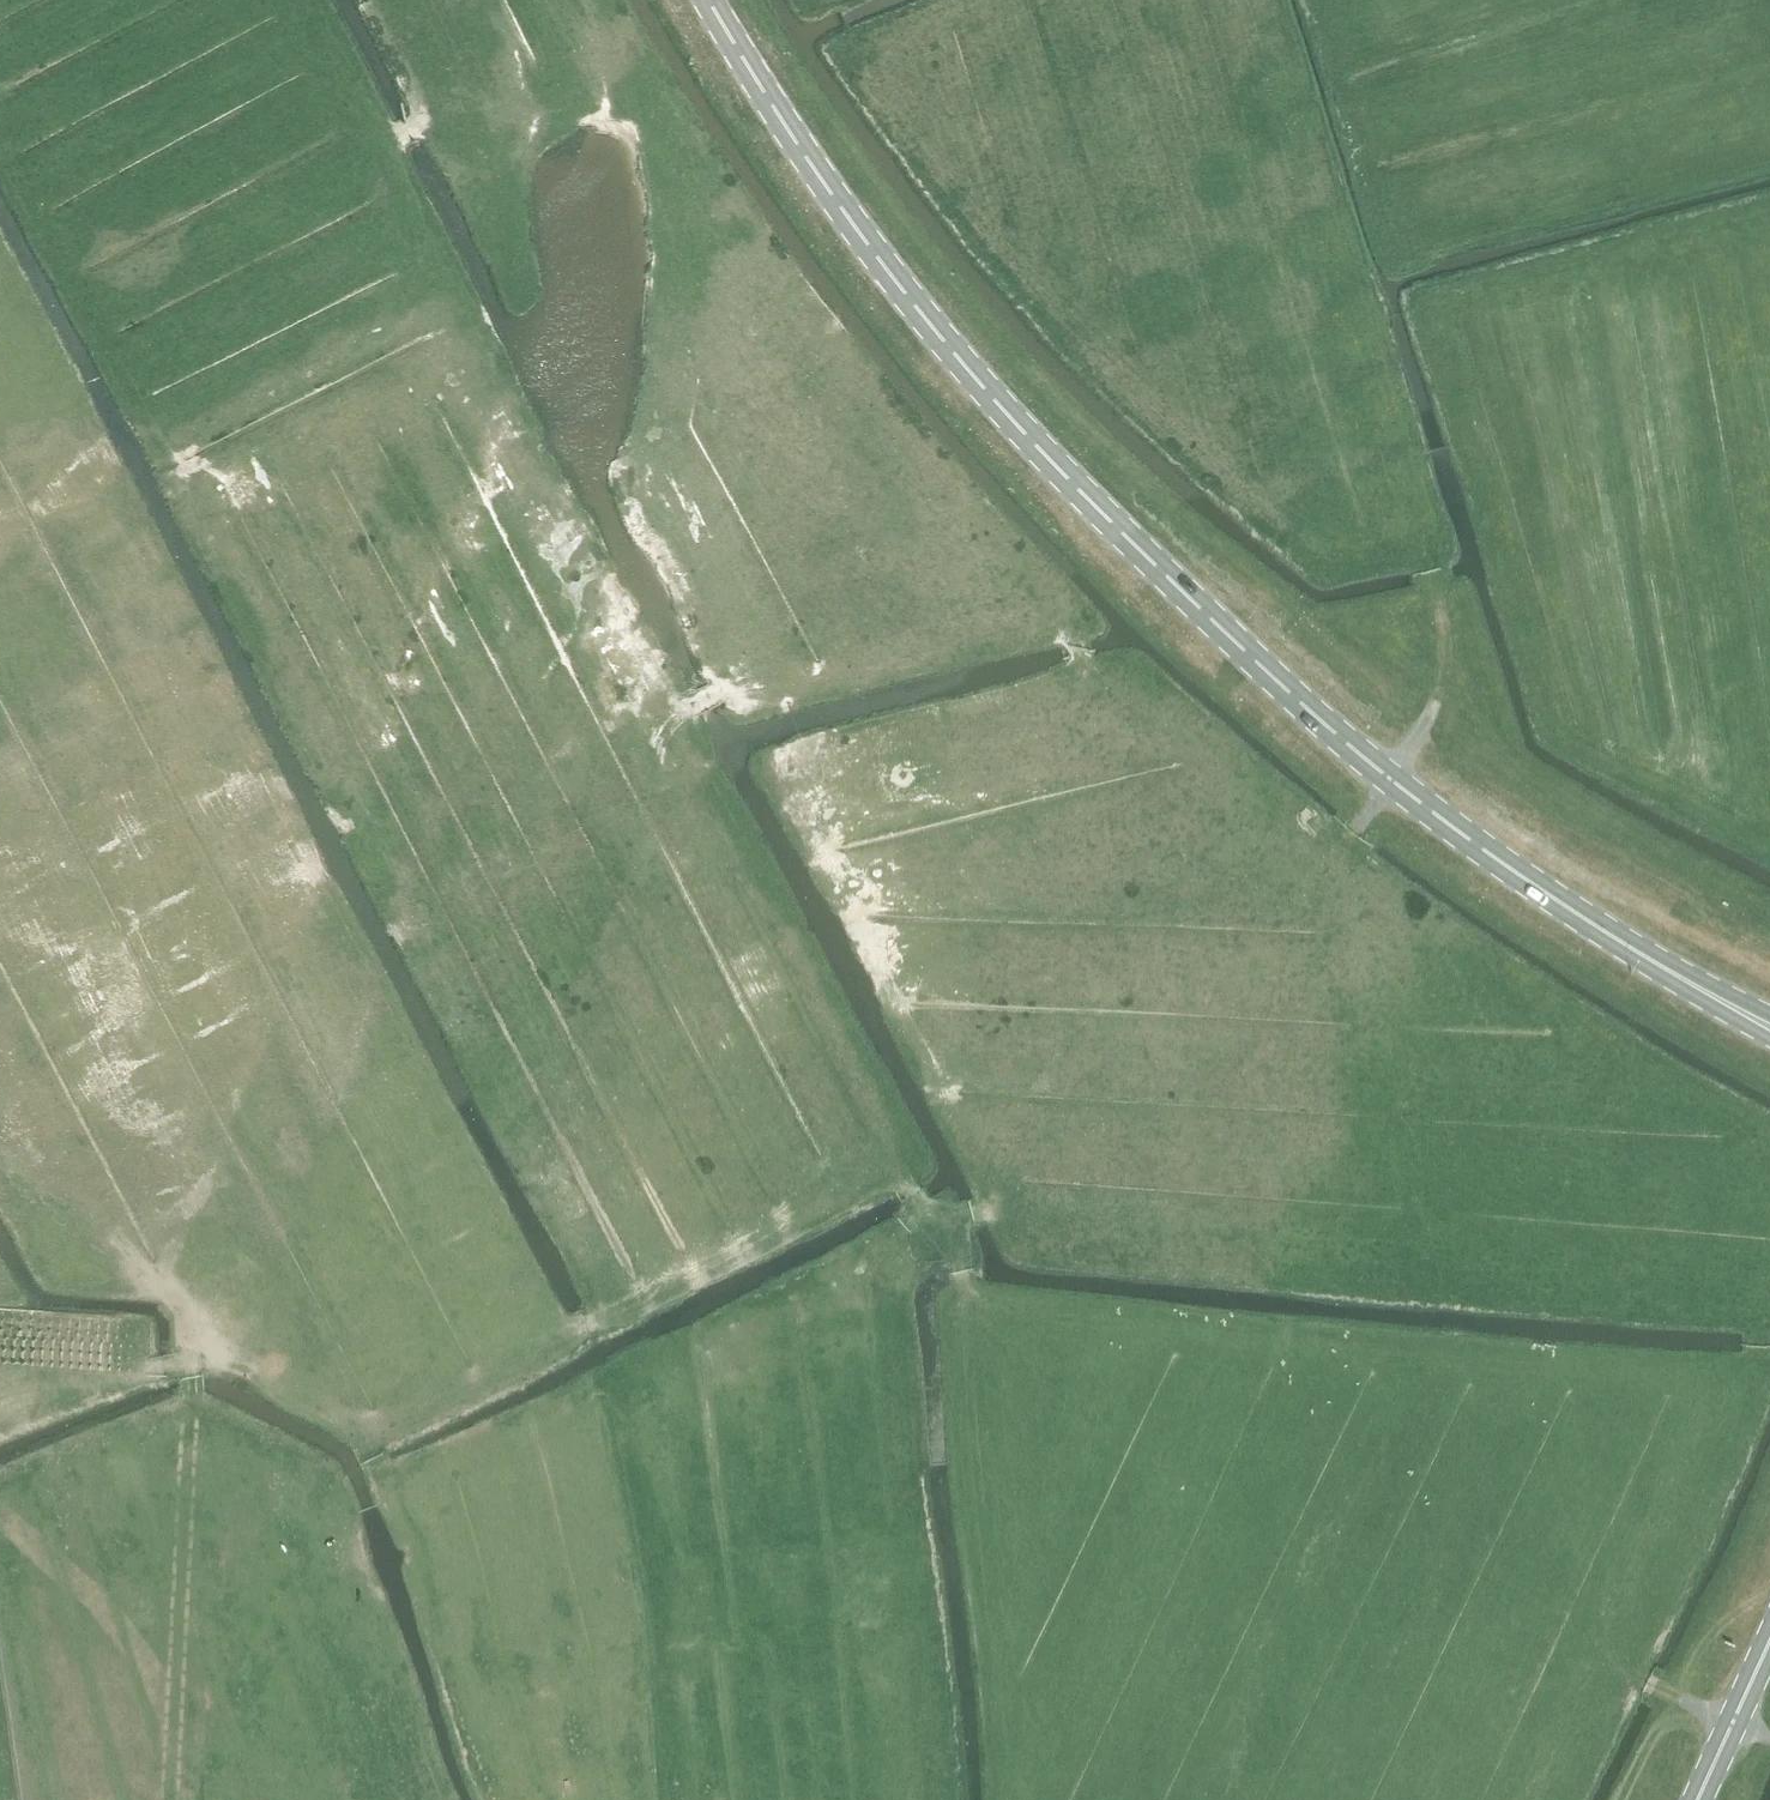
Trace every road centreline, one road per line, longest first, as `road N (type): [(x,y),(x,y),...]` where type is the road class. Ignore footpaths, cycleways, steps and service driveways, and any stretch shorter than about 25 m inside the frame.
road 1 (tertiary): [(1697,988),(1395,784),(1067,477),(867,244),(709,0)]
road 2 (tertiary): [(1697,1799),(1769,1638)]

